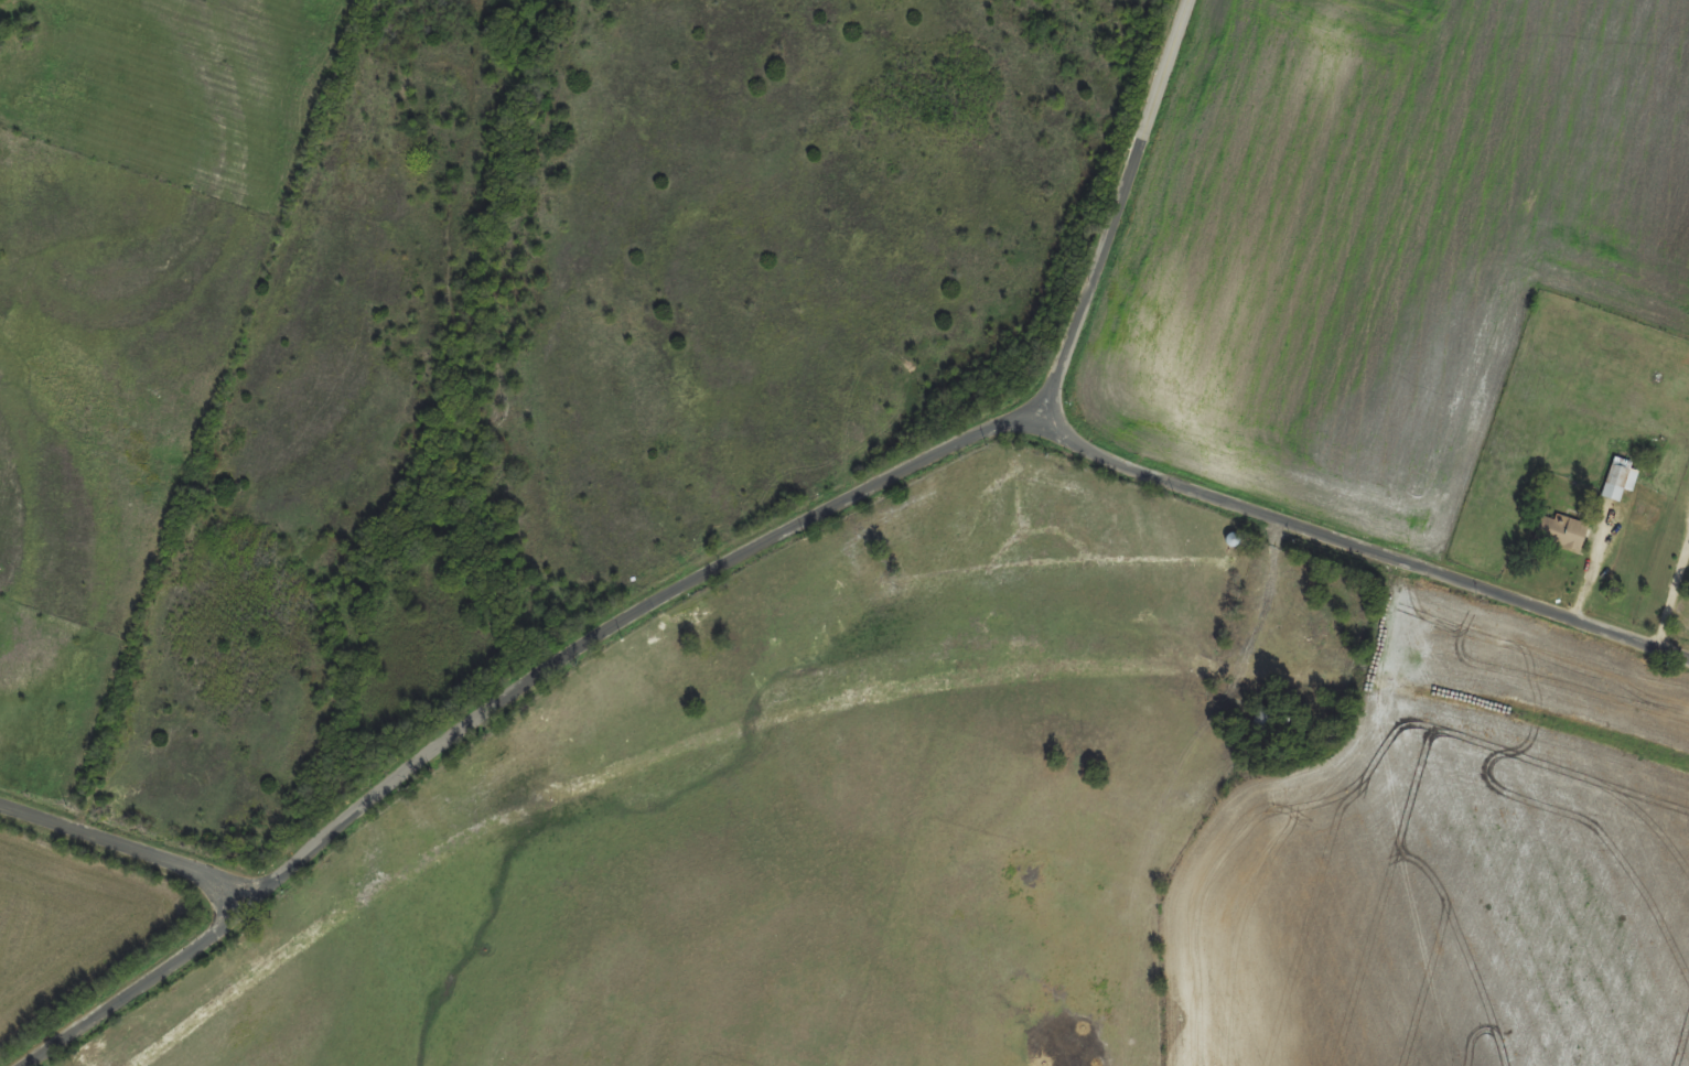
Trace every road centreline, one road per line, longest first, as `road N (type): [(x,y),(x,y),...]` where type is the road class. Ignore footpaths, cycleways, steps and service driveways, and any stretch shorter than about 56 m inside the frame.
road 1 (residential): [(85,1065),(377,857),(476,806),(595,754),(815,678),(1043,642),(1045,476),(1062,374),(1193,0)]
road 2 (residential): [(1043,642),(1268,634),(1409,654),(1688,724)]
road 3 (residential): [(0,811),(293,920)]

